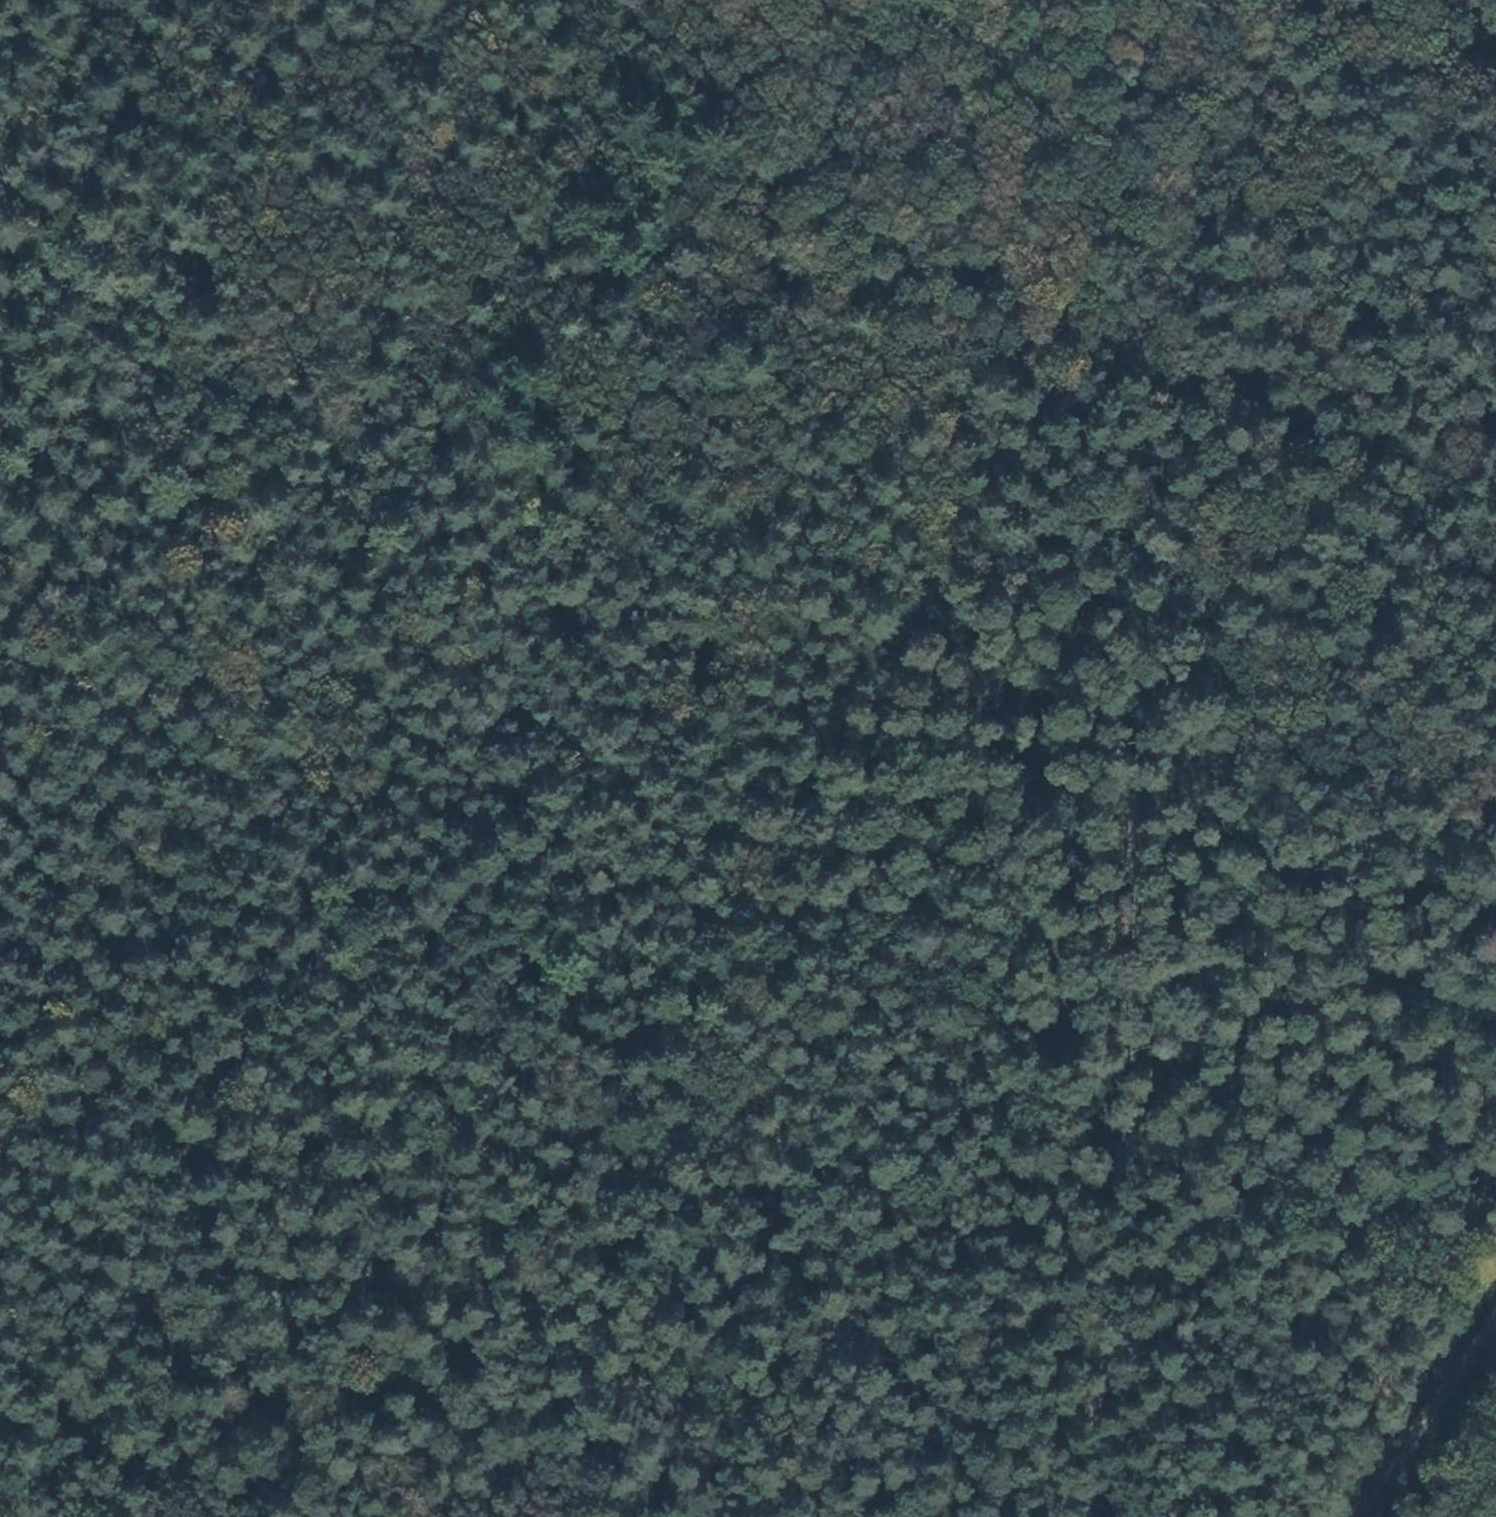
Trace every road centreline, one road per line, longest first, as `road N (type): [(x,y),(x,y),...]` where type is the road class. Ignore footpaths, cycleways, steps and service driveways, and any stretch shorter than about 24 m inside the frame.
road 1 (track): [(1368,1516),(1495,1333)]

